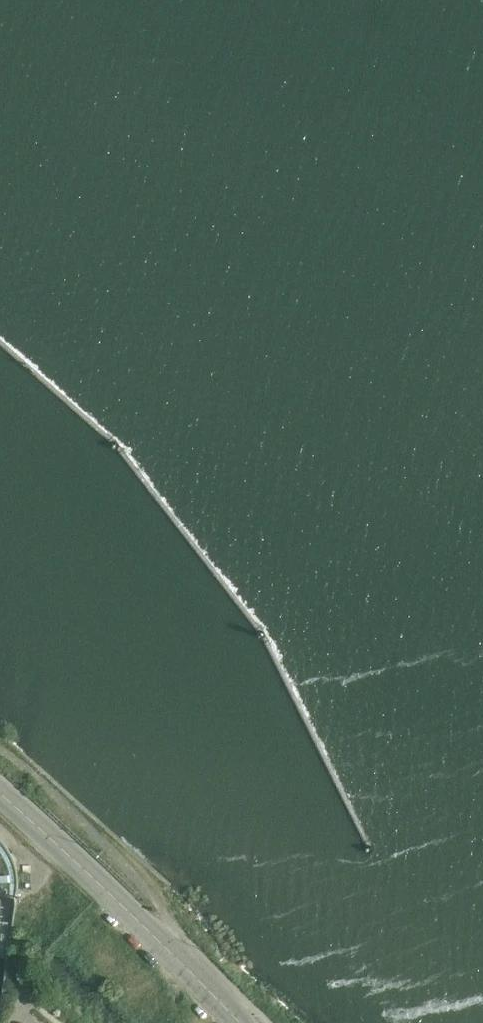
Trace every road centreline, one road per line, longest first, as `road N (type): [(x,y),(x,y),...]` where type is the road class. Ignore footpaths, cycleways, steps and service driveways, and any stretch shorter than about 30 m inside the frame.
road 1 (motorway): [(0,831),(76,263),(90,0)]
road 2 (motorway): [(28,0),(0,358)]
road 3 (unclassified): [(238,1022),(0,794)]

